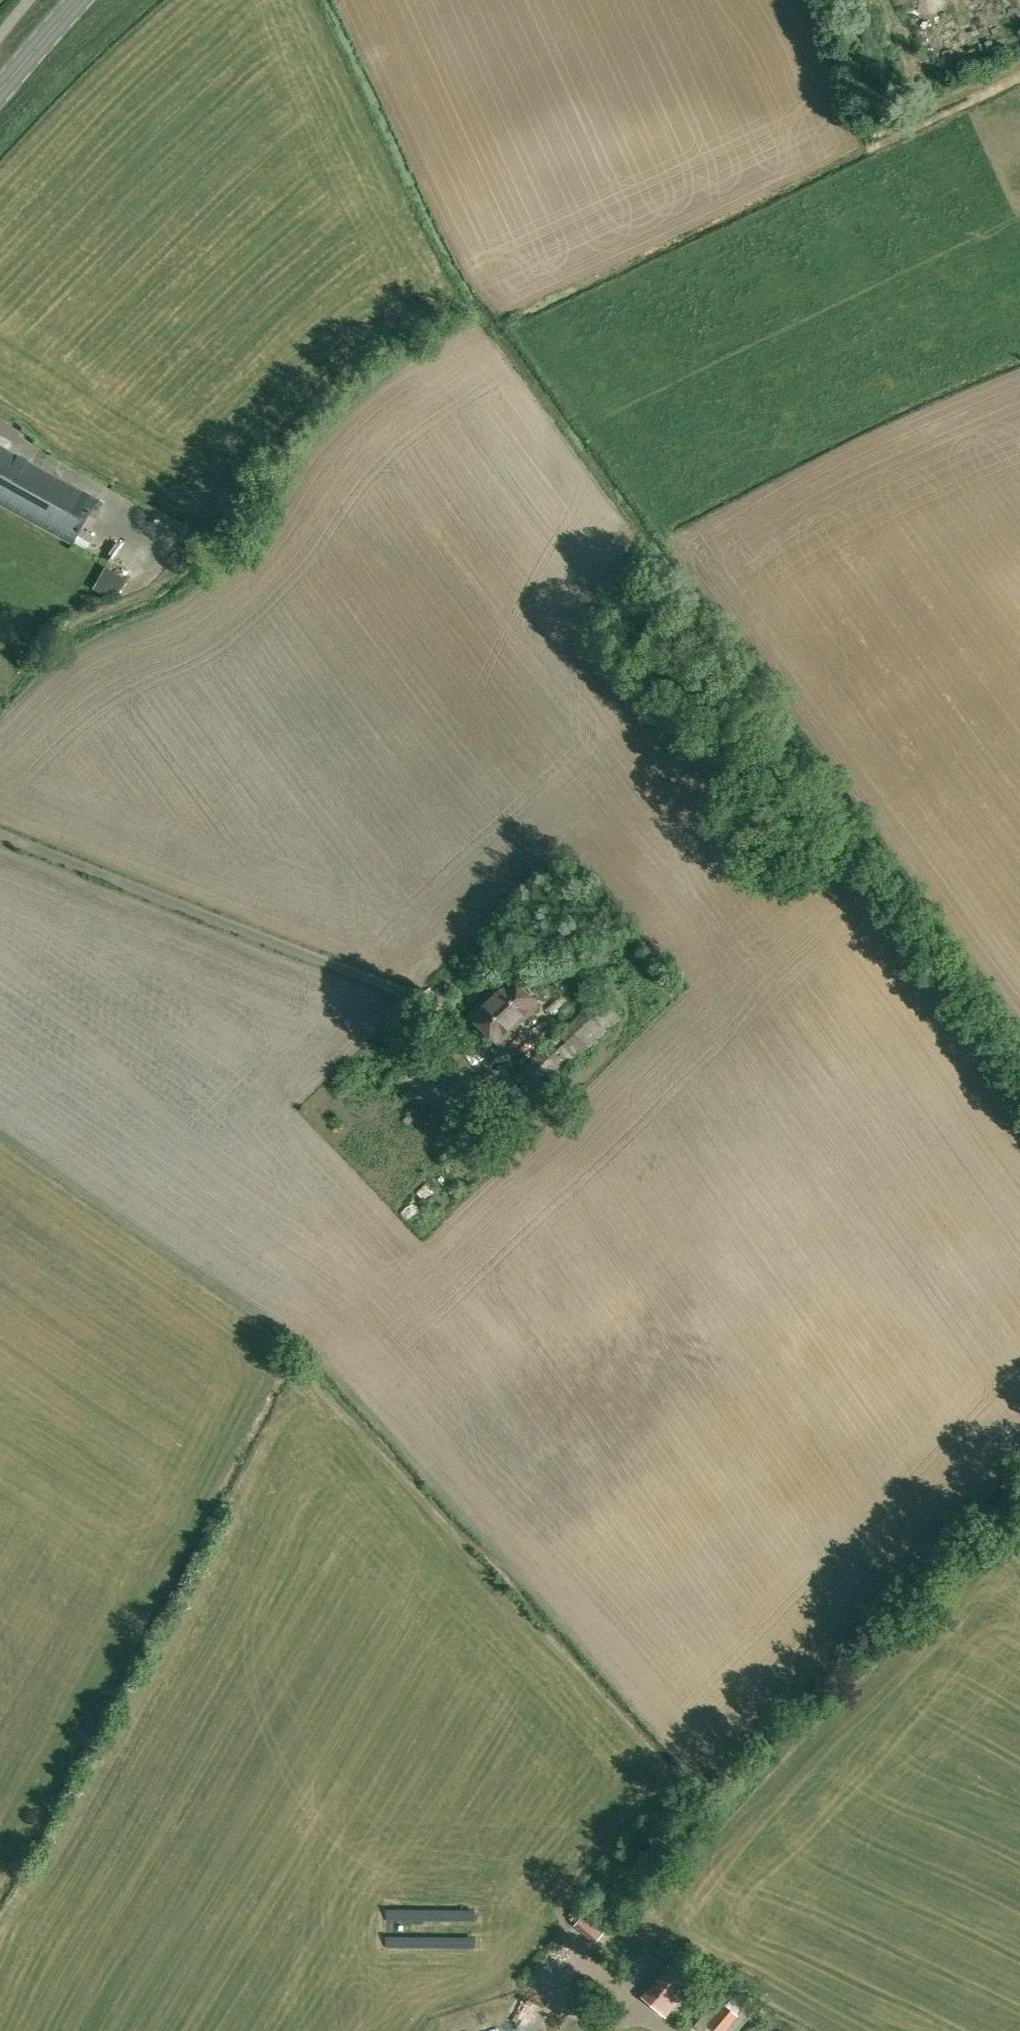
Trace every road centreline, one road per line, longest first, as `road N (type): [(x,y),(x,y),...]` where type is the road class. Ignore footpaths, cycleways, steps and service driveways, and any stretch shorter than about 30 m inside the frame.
road 1 (track): [(0,830),(438,1002)]
road 2 (secondary): [(0,92),(80,0)]

